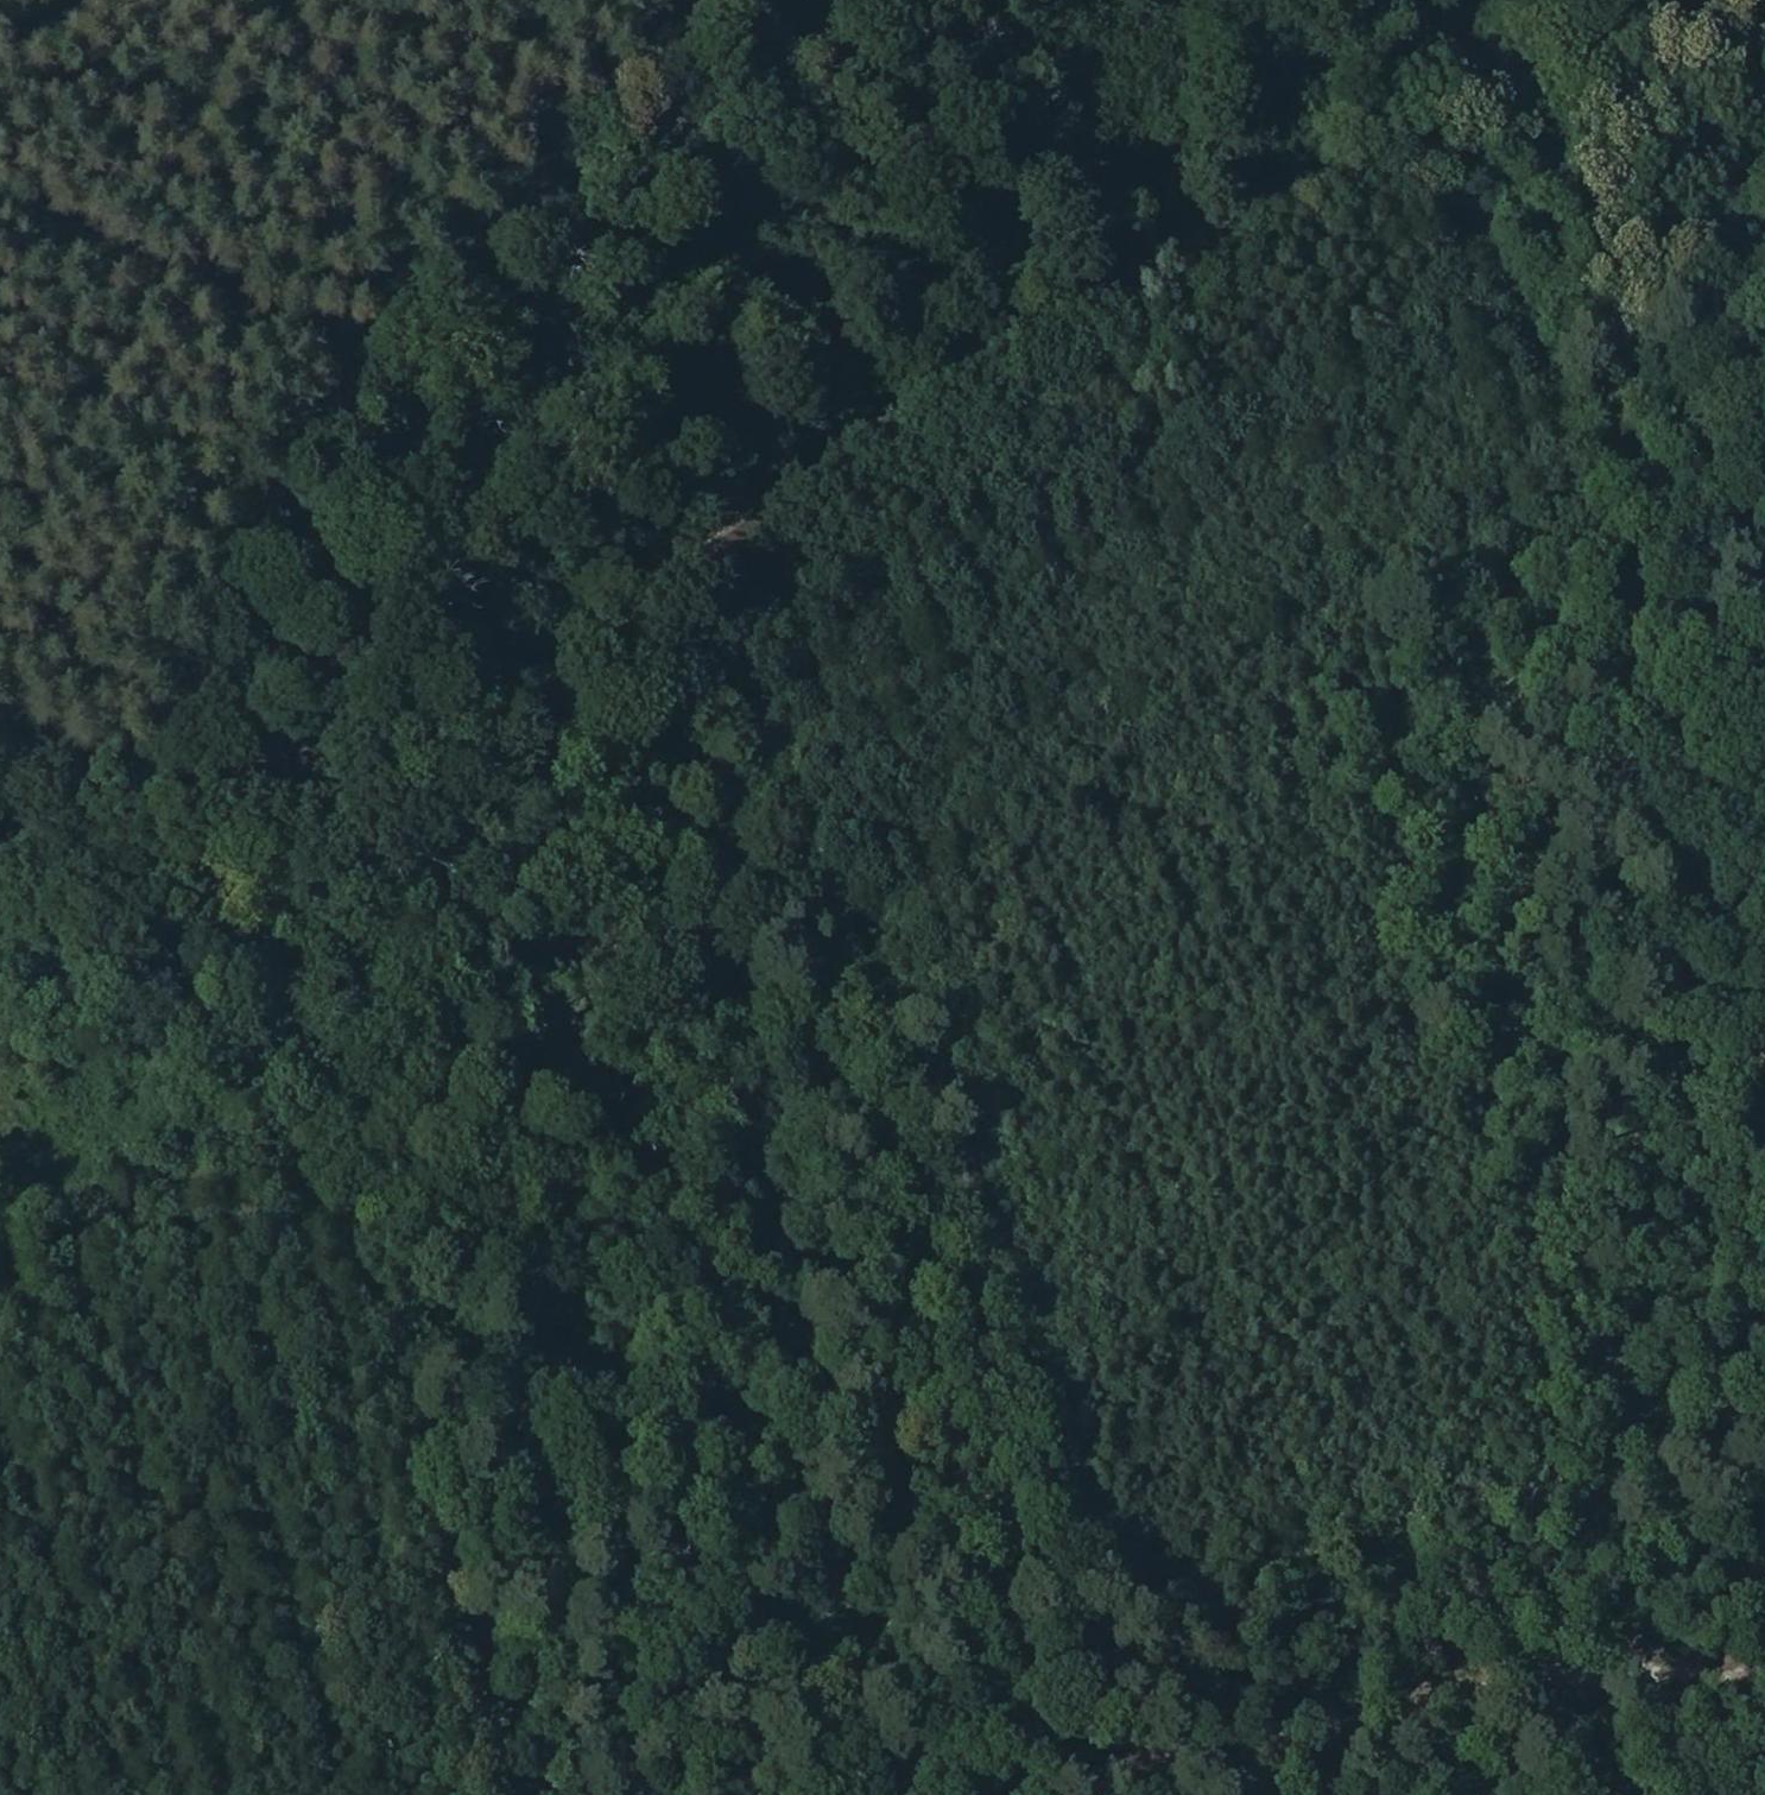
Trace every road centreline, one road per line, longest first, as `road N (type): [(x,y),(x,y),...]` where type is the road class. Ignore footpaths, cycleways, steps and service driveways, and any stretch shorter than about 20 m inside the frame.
road 1 (track): [(0,736),(114,781),(274,788),(523,660),(798,456),(1209,213),(1413,111),(1693,0)]
road 2 (track): [(1078,1794),(1507,1687),(1657,1671),(1764,1670)]

